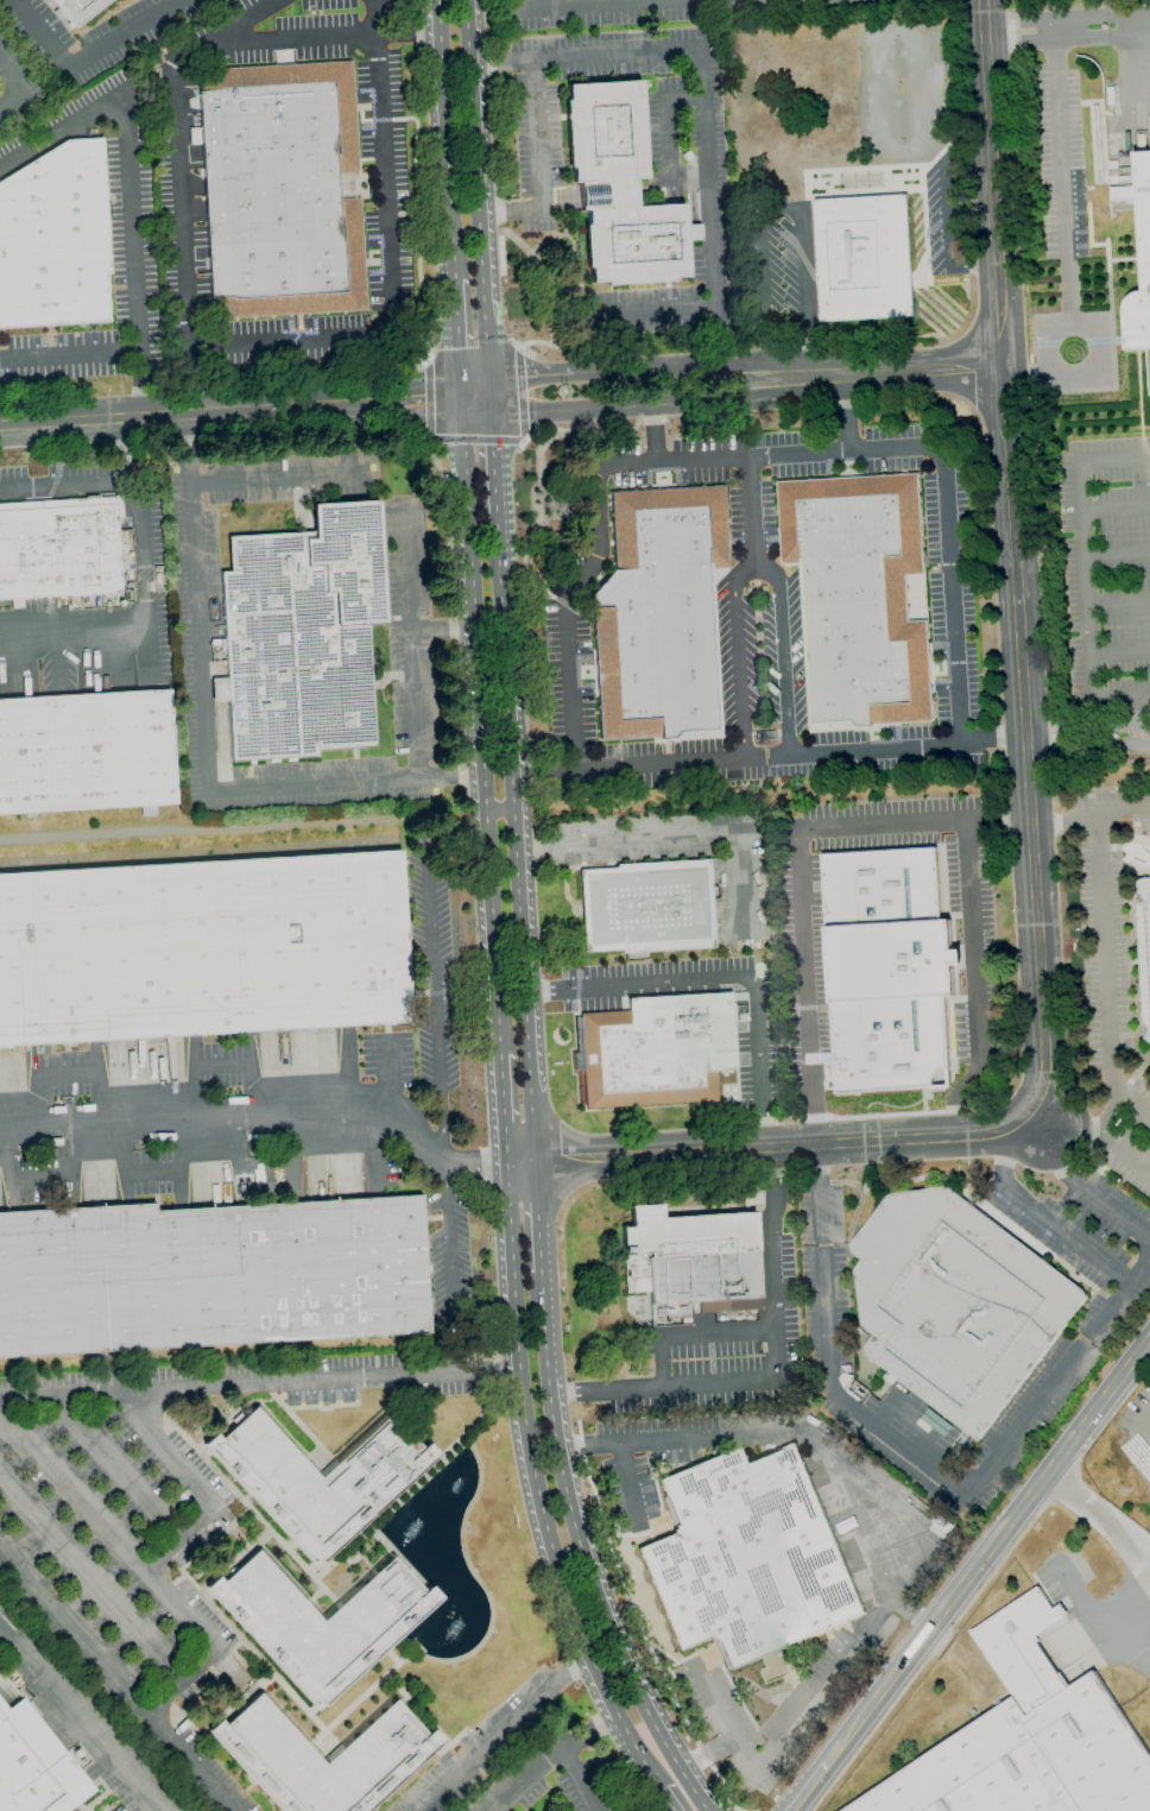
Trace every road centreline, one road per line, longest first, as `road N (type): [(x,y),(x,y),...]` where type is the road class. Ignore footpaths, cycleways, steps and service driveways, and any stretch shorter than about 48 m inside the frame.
road 1 (tertiary): [(1028,1121),(1044,1081),(981,0)]
road 2 (primary): [(462,397),(500,1054)]
road 3 (primary): [(507,1166),(526,1433),(550,1542),(601,1680),(661,1790)]
road 4 (primary): [(708,1810),(669,1752),(608,1629),(557,1450),(542,1272)]
road 5 (tertiary): [(824,1765),(1149,1336)]
road 6 (tertiary): [(507,1166),(980,1136),(1028,1121)]
road 7 (primary): [(526,1026),(497,525)]
road 8 (tertiary): [(0,427),(462,397)]
road 9 (primary): [(489,395),(466,0)]
road 10 (tertiary): [(489,395),(523,412),(735,402),(767,378)]
road 11 (primary): [(438,0),(455,278)]
road 12 (tertiary): [(1001,364),(767,378)]
road 13 (tertiary): [(767,378),(734,362),(575,373)]
road 14 (primary): [(535,1162),(526,1026)]
road 15 (primary): [(497,525),(489,395)]

